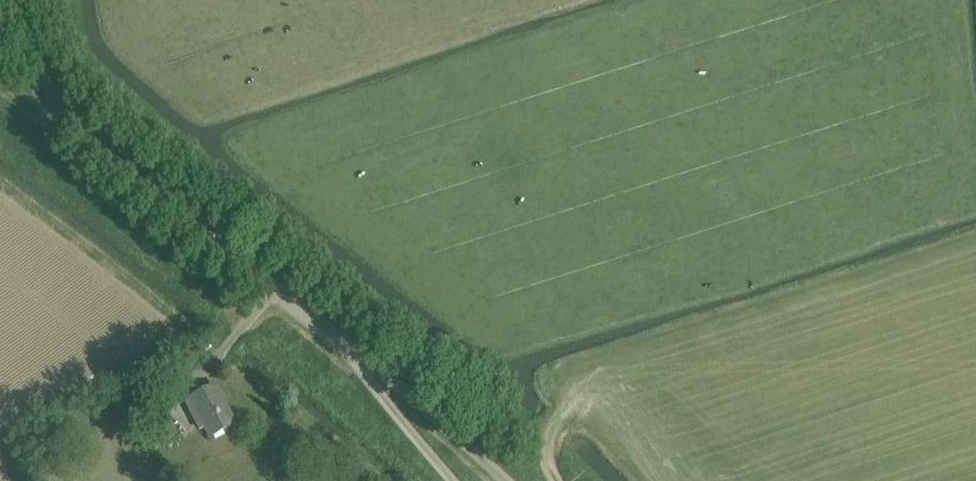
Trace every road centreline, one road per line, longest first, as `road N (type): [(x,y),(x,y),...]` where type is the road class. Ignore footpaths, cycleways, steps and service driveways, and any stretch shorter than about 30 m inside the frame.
road 1 (unclassified): [(508,480),(76,127),(38,77),(15,0)]
road 2 (track): [(336,339),(453,480)]

